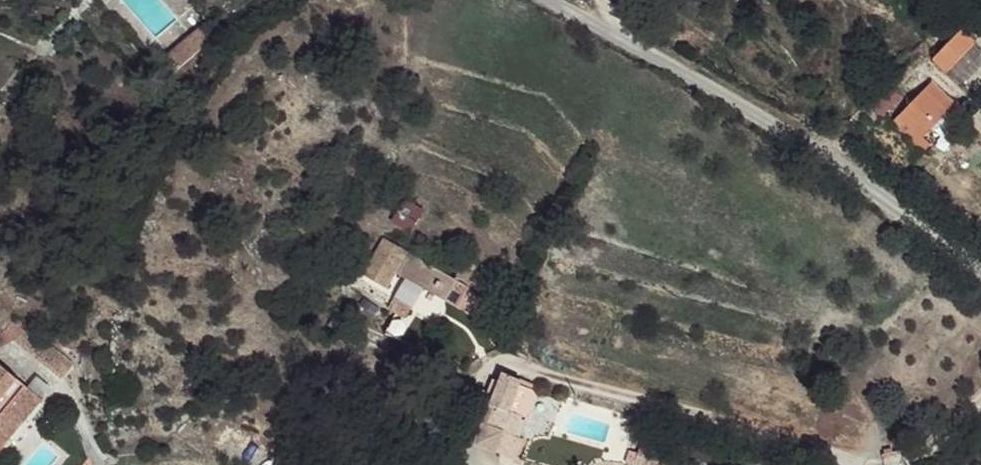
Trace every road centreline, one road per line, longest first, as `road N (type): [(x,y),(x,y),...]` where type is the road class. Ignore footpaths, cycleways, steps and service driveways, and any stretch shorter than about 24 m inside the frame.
road 1 (residential): [(543,0),(937,229),(980,264)]

